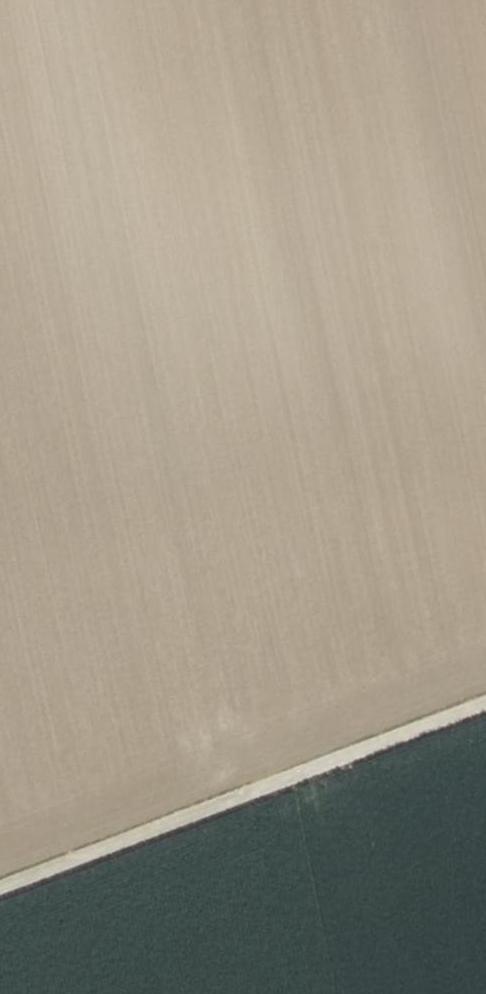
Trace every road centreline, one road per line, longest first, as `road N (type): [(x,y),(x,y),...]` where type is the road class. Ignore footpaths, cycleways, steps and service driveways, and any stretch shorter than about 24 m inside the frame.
road 1 (track): [(0,890),(485,707)]

